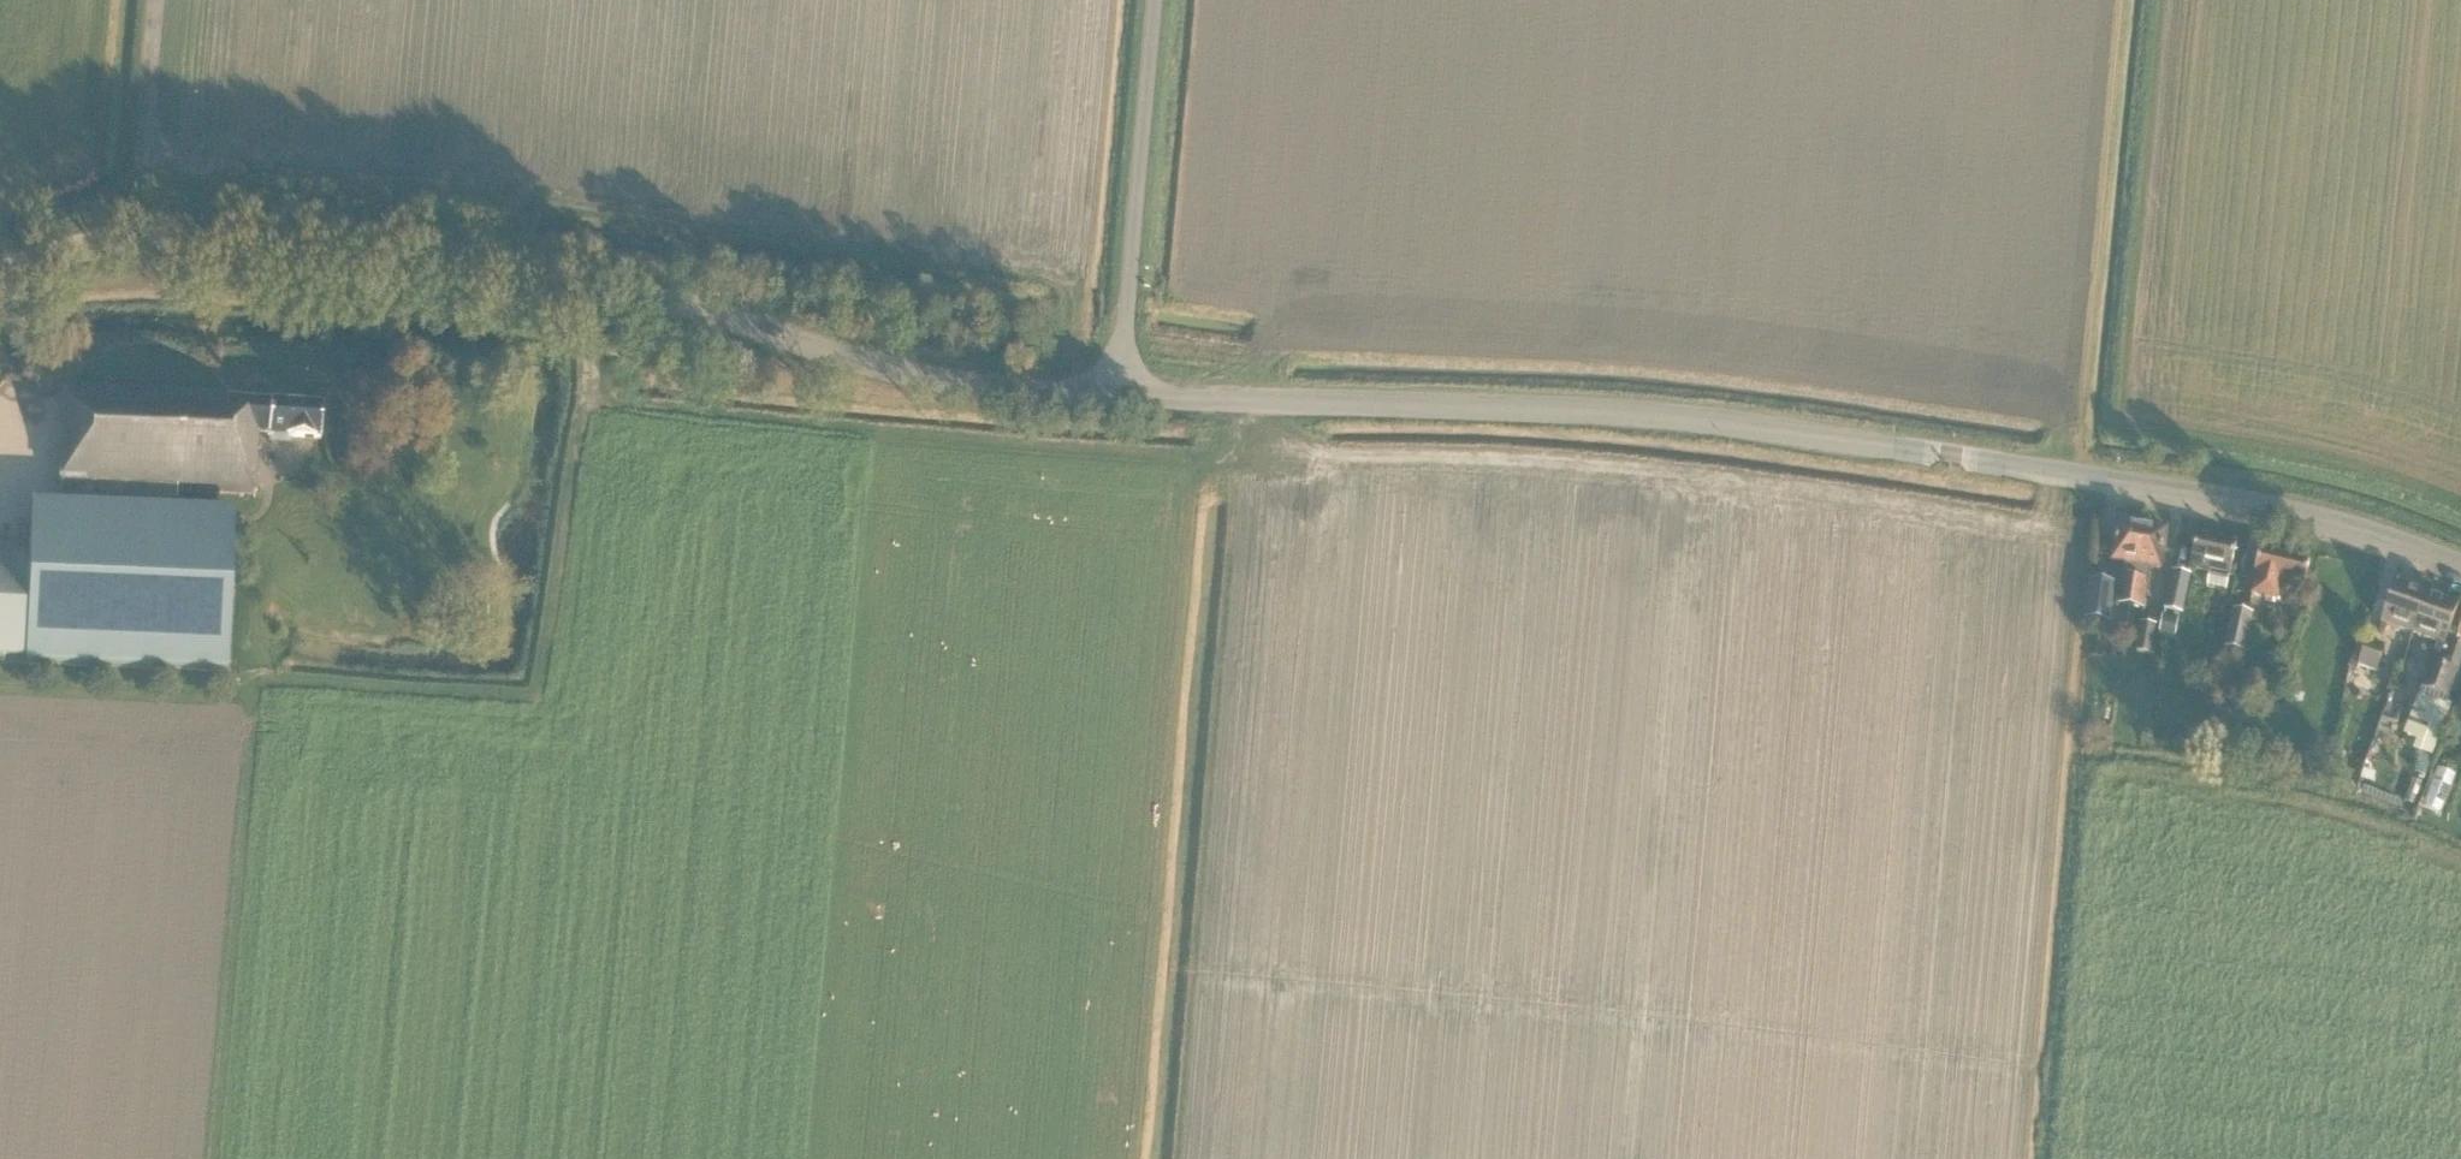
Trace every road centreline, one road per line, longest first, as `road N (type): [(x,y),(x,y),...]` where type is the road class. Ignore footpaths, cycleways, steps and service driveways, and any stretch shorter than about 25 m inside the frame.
road 1 (tertiary): [(2460,564),(2248,505),(1766,427),(1590,411),(1117,396)]
road 2 (tertiary): [(1117,396),(982,387),(862,362),(593,277),(482,262),(136,237),(0,275)]
road 3 (unclassified): [(1117,396),(1155,0)]

